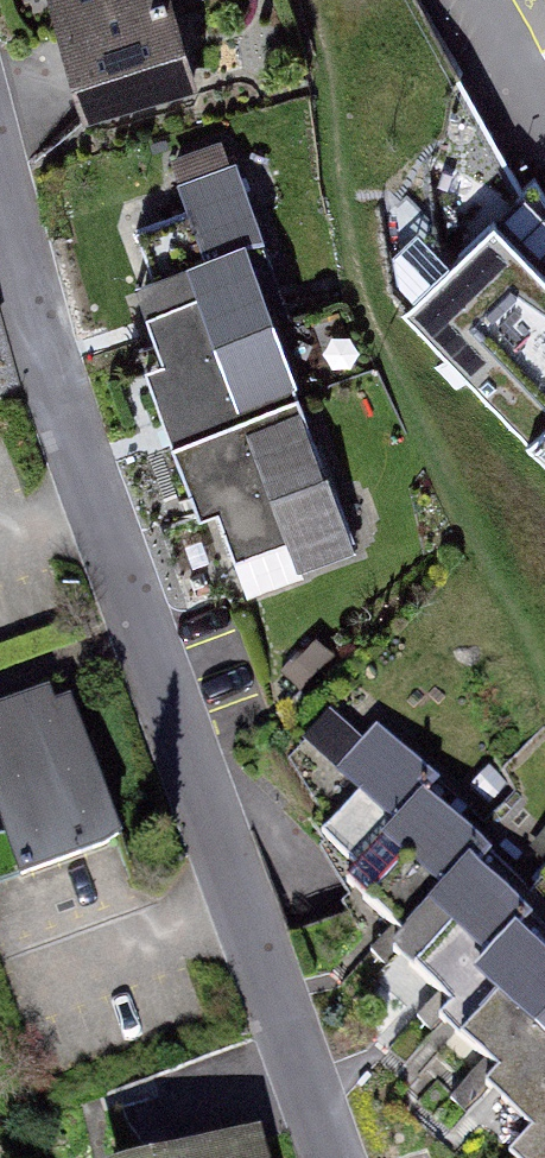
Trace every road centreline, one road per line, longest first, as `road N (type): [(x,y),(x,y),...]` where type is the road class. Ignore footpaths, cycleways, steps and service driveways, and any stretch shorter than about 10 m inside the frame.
road 1 (residential): [(0,179),(58,389),(331,1157)]
road 2 (residential): [(483,0),(544,118)]

